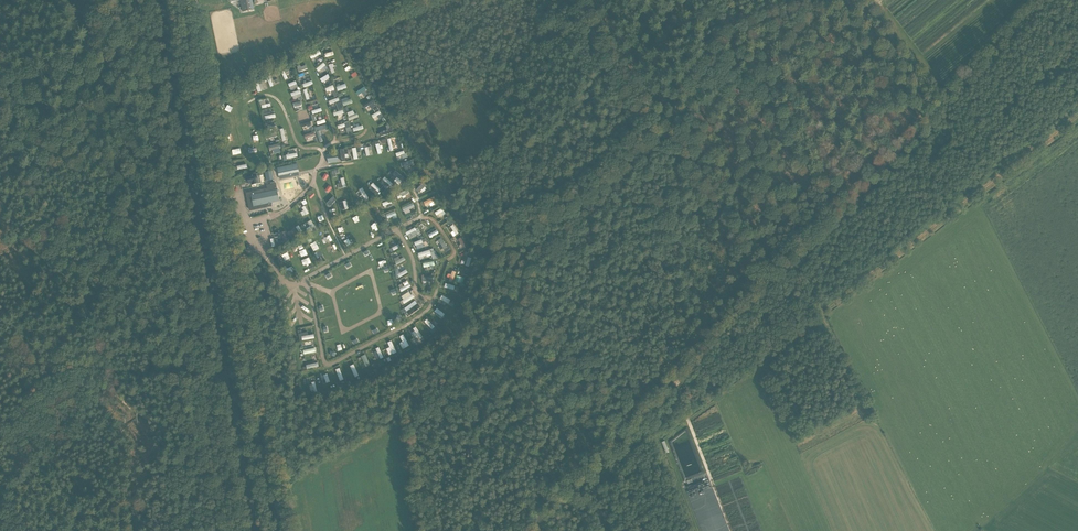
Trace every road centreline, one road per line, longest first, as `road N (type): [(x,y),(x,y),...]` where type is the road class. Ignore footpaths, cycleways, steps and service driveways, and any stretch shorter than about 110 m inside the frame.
road 1 (track): [(536,530),(1043,0)]
road 2 (track): [(263,427),(382,389),(451,346),(470,325),(485,272),(509,235),(602,179),(678,106),(733,39),(819,0)]
road 3 (track): [(282,423),(287,440),(306,456),(395,419),(441,416),(502,394),(536,372),(736,178)]
road 4 (tertiary): [(282,530),(183,0)]
road 5 (track): [(269,260),(287,285),(301,282),(310,292),(324,361),(331,364),(429,309),(455,253),(438,226),(420,217),(346,258)]
road 6 (track): [(592,27),(618,74),(674,135),(769,286)]
road 7 (track): [(134,0),(146,54),(141,73),(167,163),(156,183)]
road 8 (track): [(141,73),(0,163)]
road 9 (track): [(321,166),(328,146),(367,129),(334,46)]
road 10 (track): [(847,0),(933,114)]
road 11 (track): [(248,225),(286,211),(321,166),(353,163)]

